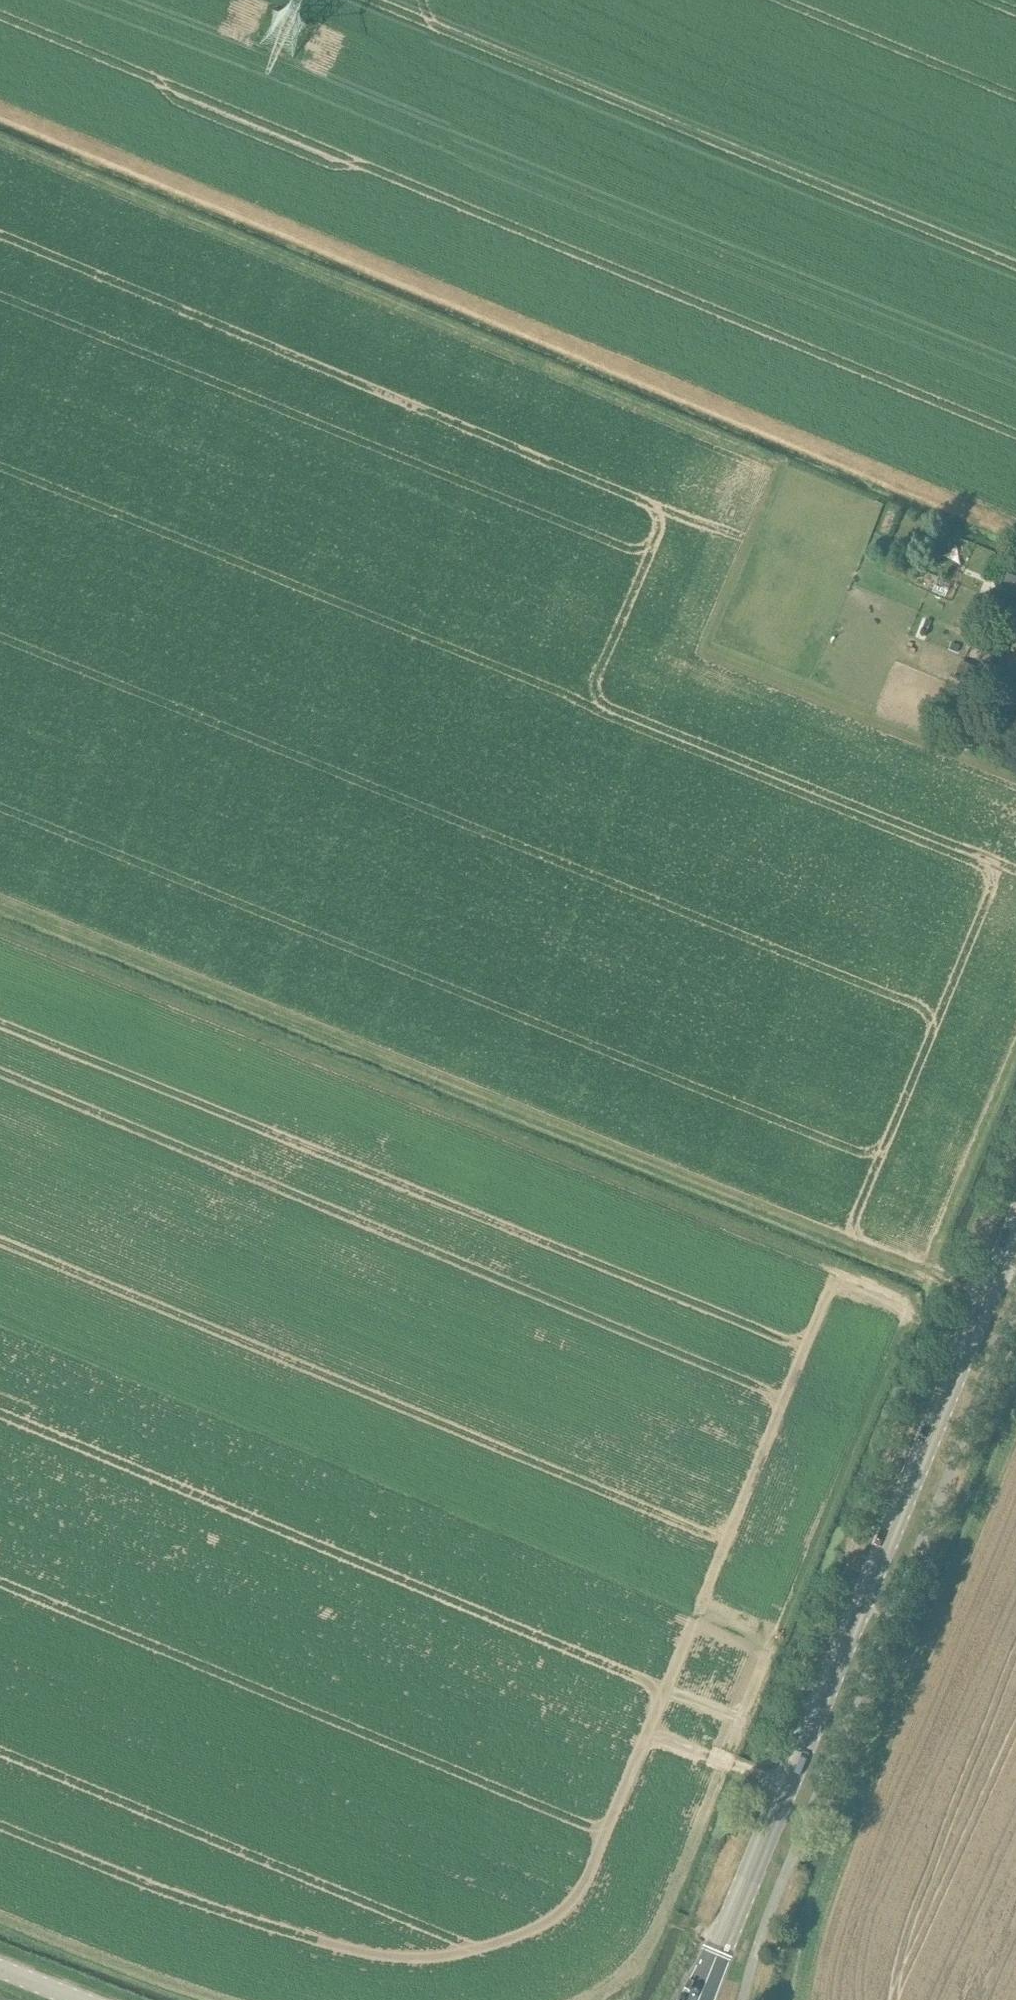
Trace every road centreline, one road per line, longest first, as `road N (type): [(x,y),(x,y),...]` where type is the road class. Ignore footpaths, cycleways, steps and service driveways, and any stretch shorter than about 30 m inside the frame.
road 1 (tertiary): [(699,1999),(1015,1222)]

